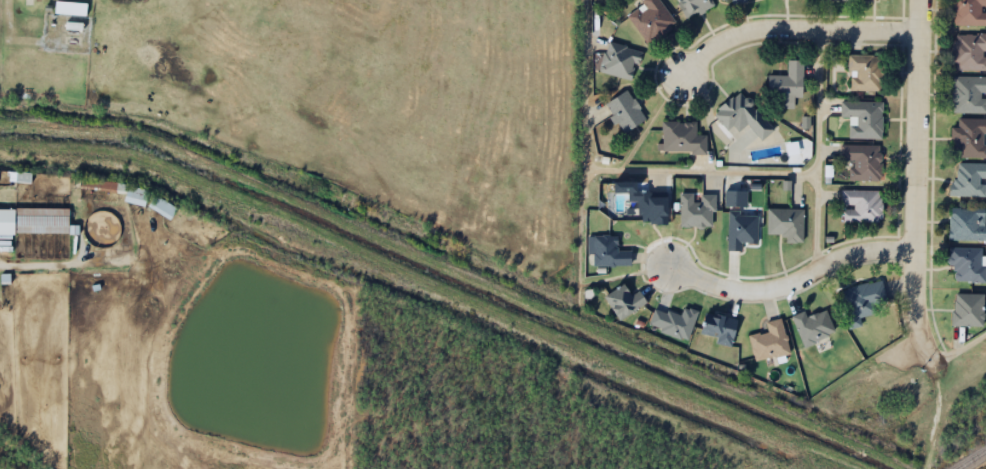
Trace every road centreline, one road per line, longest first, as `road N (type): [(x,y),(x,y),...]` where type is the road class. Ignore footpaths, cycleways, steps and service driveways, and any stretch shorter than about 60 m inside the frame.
road 1 (residential): [(916,0),(913,311),(929,361)]
road 2 (residential): [(914,249),(860,255),(780,291),(754,293),(672,266)]
road 3 (residential): [(916,32),(747,28),(691,63)]

